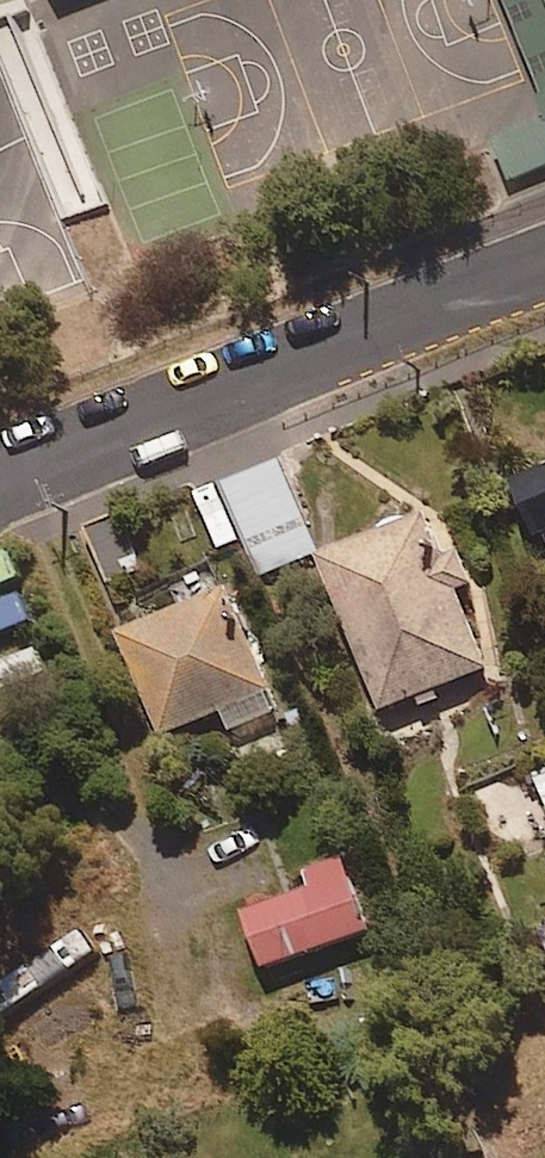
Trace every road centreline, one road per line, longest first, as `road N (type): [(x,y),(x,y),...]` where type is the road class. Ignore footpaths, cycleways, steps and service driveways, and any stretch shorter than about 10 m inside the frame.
road 1 (residential): [(0,457),(544,246)]

